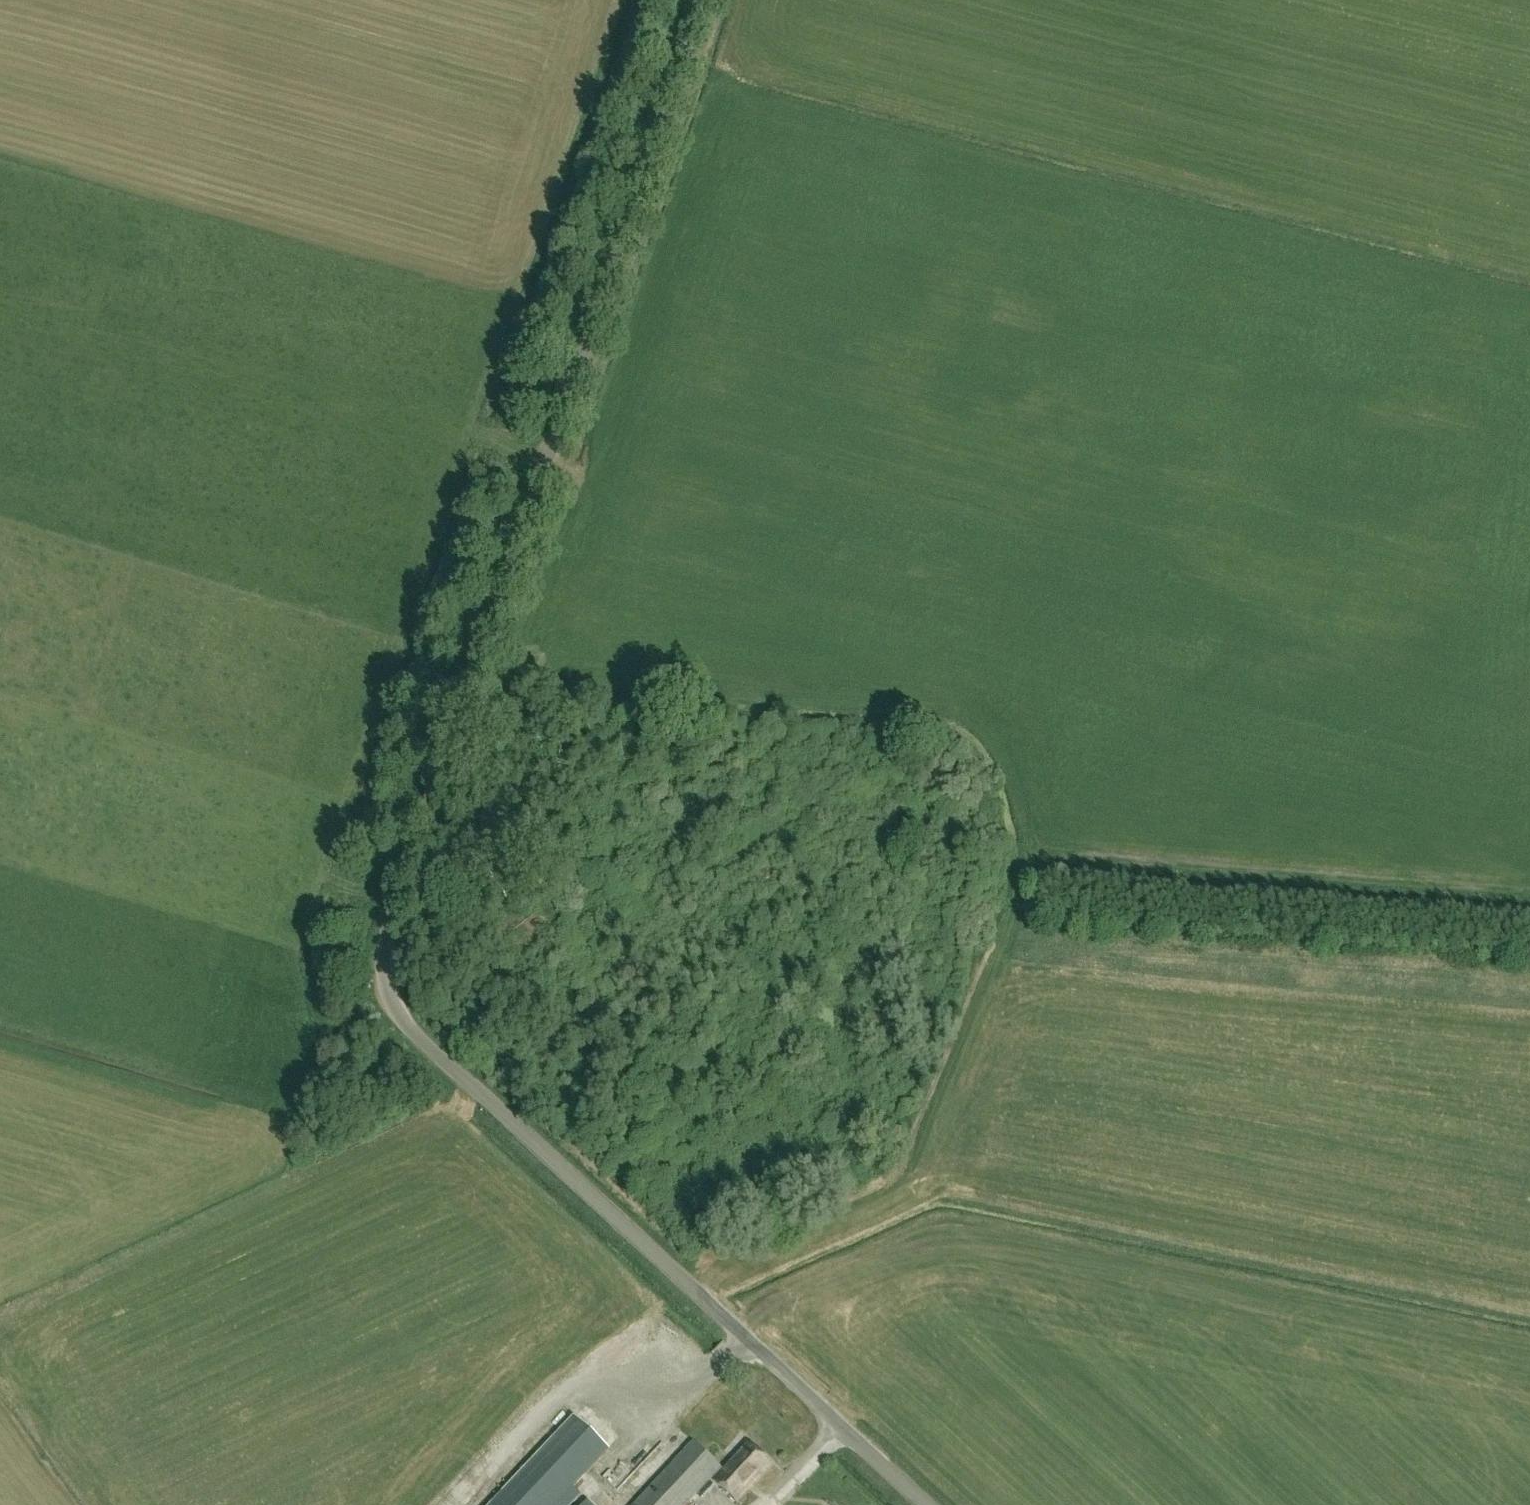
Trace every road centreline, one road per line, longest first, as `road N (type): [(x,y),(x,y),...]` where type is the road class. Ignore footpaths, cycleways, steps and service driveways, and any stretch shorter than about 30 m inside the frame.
road 1 (unclassified): [(927,1504),(415,1035),(386,976),(391,928),(702,0)]

